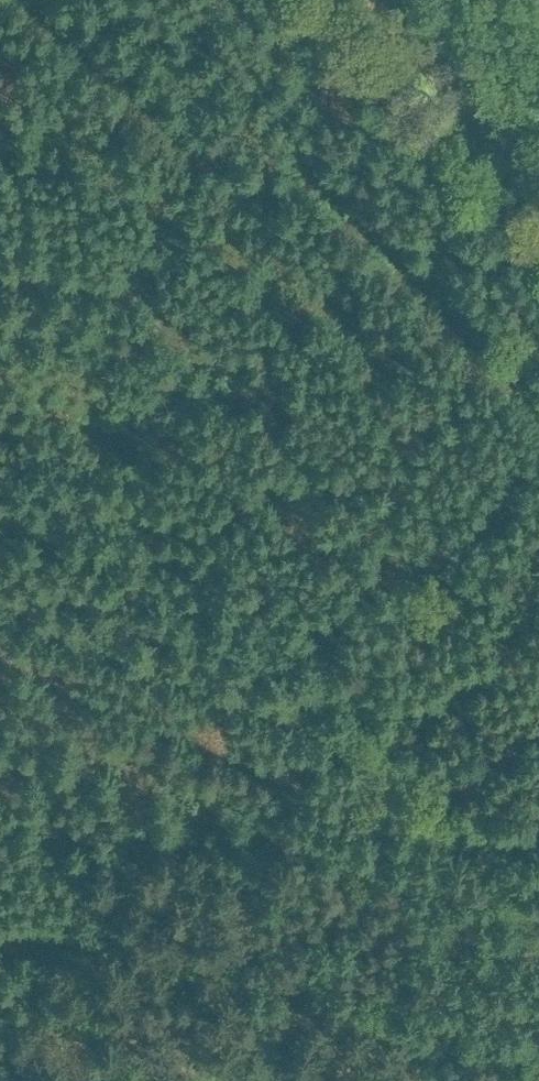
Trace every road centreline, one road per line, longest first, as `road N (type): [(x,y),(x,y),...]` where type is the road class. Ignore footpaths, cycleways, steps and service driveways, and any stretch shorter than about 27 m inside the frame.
road 1 (unclassified): [(538,181),(381,0)]

